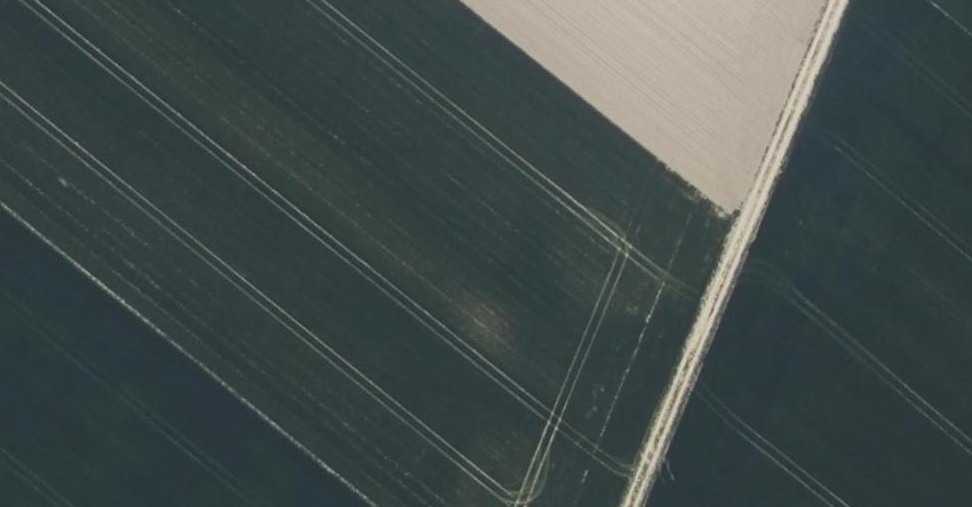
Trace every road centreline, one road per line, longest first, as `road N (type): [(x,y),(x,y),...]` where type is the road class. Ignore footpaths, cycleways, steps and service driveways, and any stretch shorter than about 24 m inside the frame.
road 1 (track): [(829,0),(621,506)]

